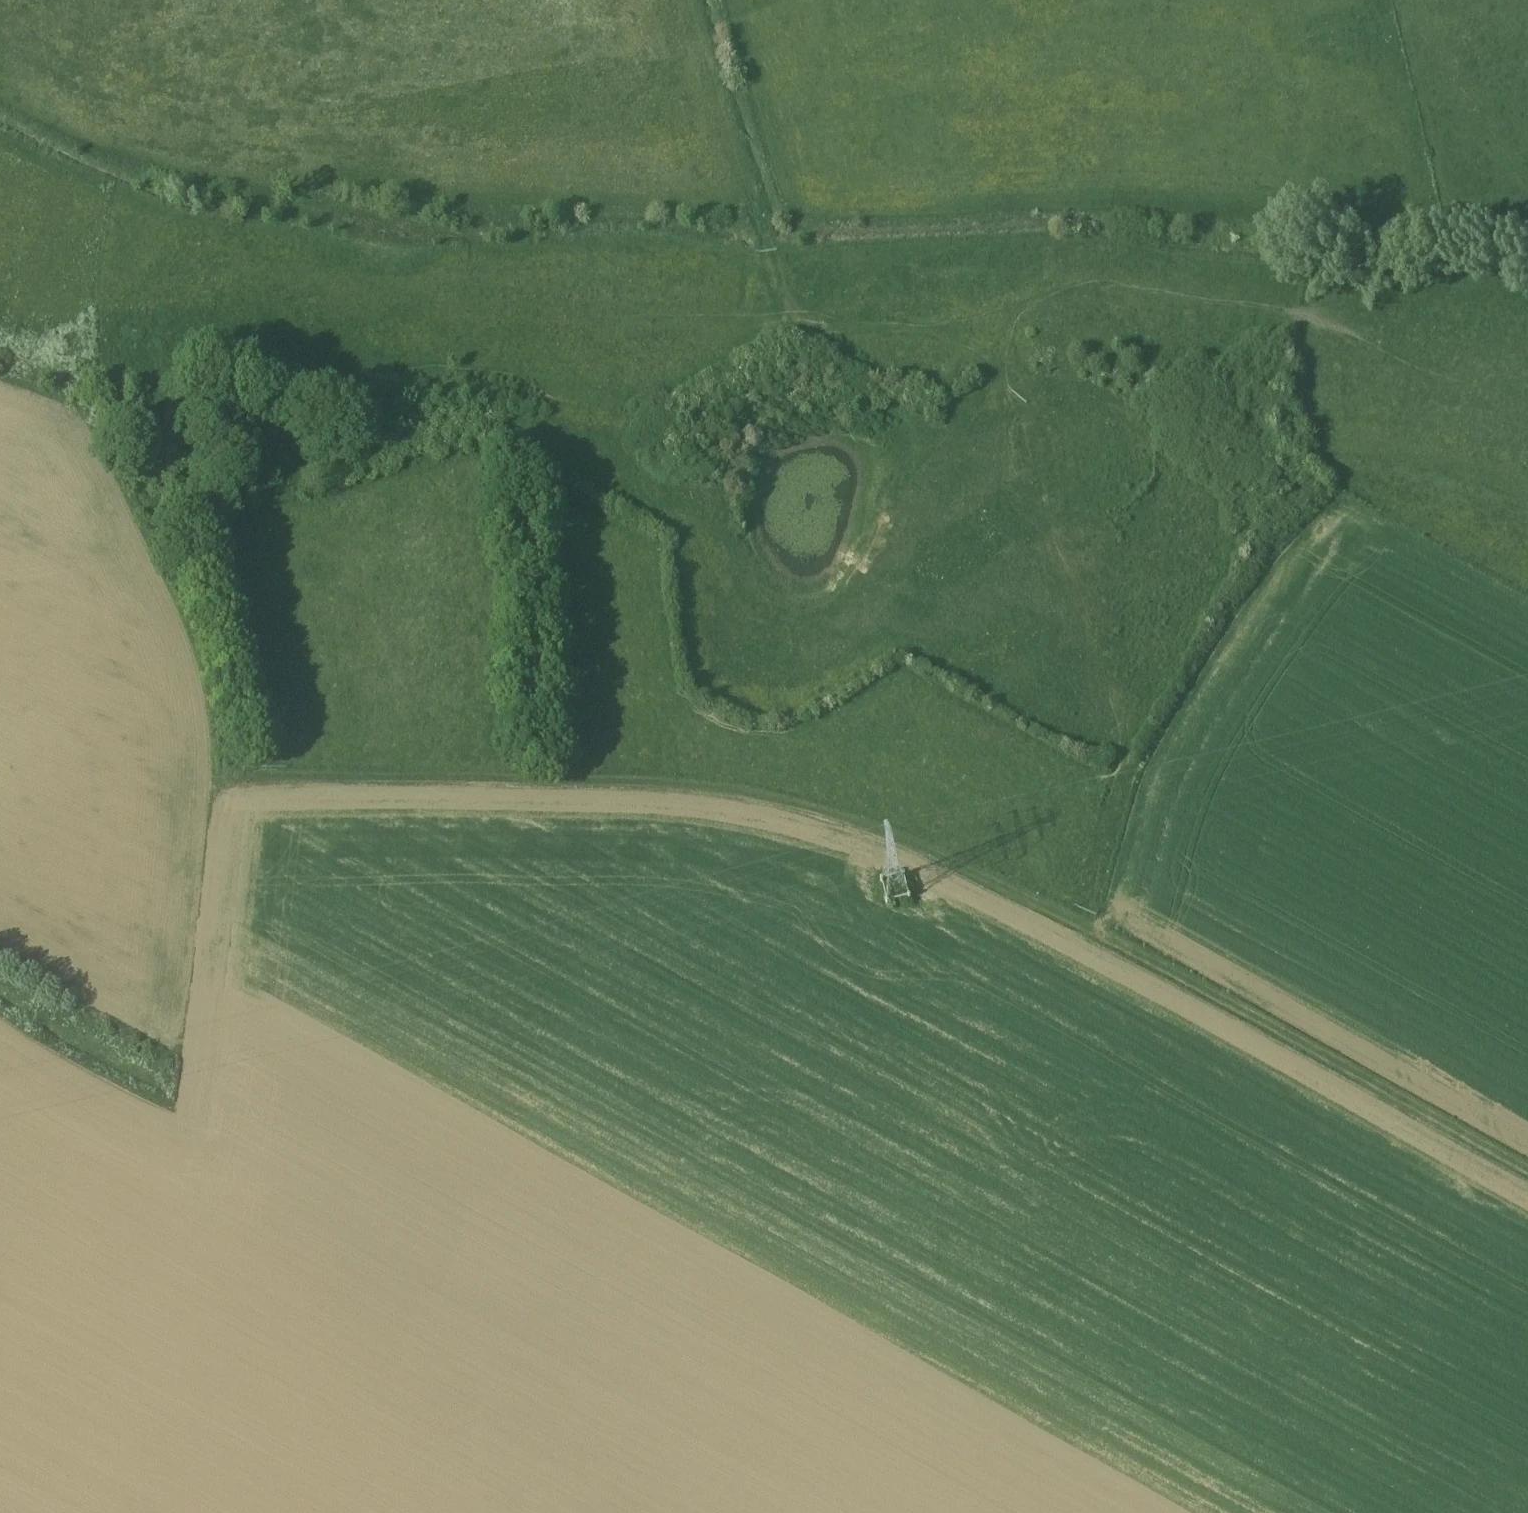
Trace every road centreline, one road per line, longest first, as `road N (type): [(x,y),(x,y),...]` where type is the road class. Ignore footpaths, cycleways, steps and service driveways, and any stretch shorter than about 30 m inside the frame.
road 1 (track): [(1085,926),(1124,735),(1021,390),(983,349),(954,336),(799,317),(752,210)]
road 2 (track): [(1085,926),(843,816),(721,786),(297,775)]
road 3 (track): [(1527,1171),(1085,926)]

